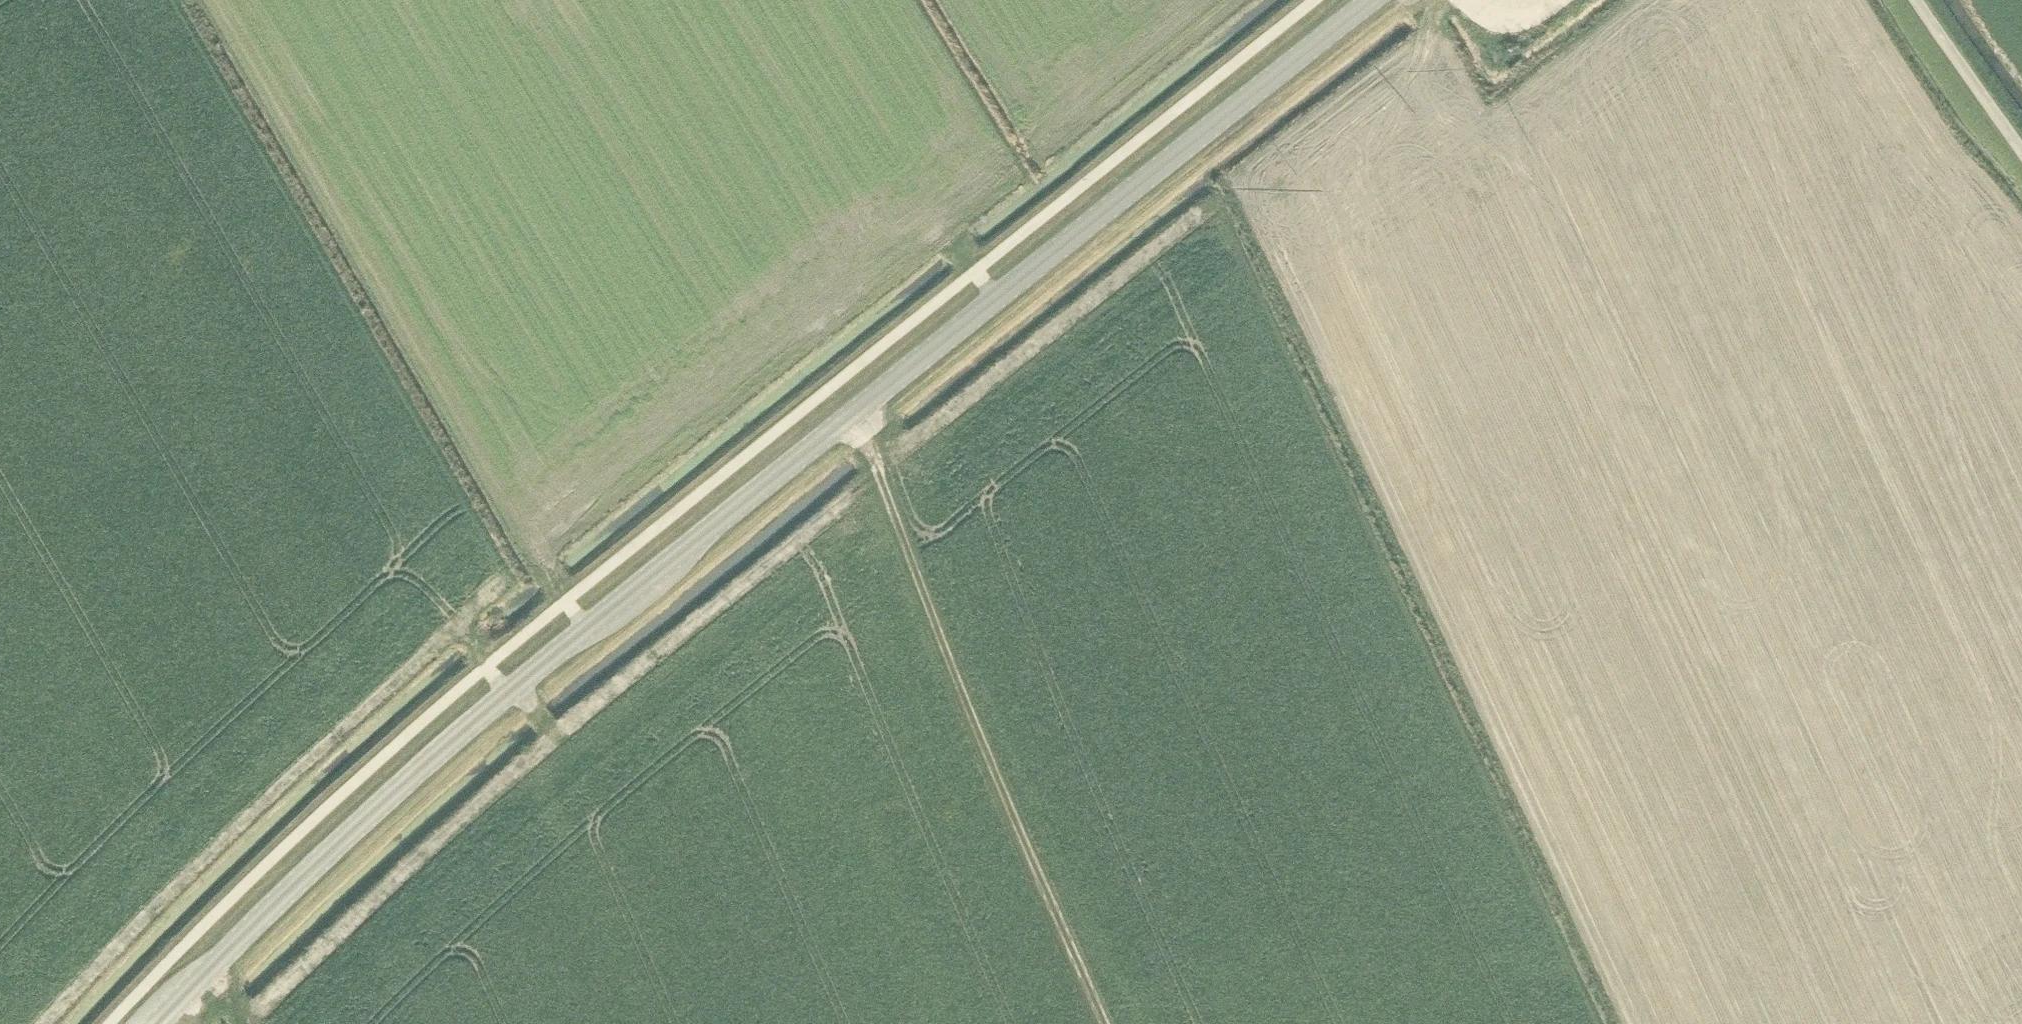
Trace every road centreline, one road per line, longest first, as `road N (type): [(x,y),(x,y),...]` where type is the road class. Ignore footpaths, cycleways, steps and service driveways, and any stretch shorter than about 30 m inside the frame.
road 1 (primary): [(155,1023),(351,828),(495,701),(1369,0)]
road 2 (track): [(853,413),(1104,1023)]
road 3 (unclassified): [(2021,148),(1918,0)]

